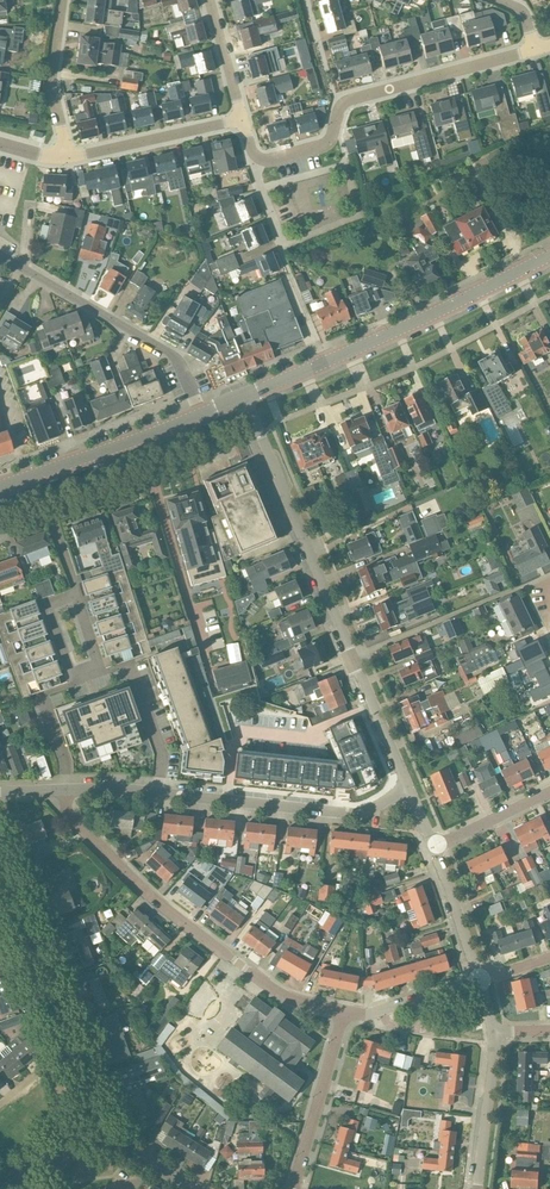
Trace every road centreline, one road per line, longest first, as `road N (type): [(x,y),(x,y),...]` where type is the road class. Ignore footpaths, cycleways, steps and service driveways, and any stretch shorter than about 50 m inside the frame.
road 1 (residential): [(407,790),(245,396)]
road 2 (residential): [(344,1016),(279,994),(149,896),(69,815),(66,790)]
road 3 (residential): [(243,119),(254,154),(275,160),(324,146),(350,99),(533,50)]
road 4 (tertiary): [(245,396),(549,254)]
road 5 (tertiary): [(96,1124),(0,871)]
road 6 (residential): [(201,414),(174,356),(0,256)]
road 7 (residential): [(407,790),(354,813),(156,793)]
road 8 (residential): [(63,158),(243,119)]
road 9 (tertiary): [(32,476),(201,414)]
road 10 (residential): [(297,1188),(344,1016)]
road 11 (residential): [(156,793),(160,752),(129,663),(101,673)]
road 12 (residential): [(63,158),(52,88),(62,0)]
road 13 (residential): [(477,1188),(496,1032)]
road 14 (residential): [(480,980),(432,847)]
road 15 (residential): [(73,683),(42,695),(66,790)]
road 16 (residential): [(432,847),(549,791)]
road 17 (residential): [(78,595),(32,476)]
road 18 (residential): [(243,119),(210,0)]

